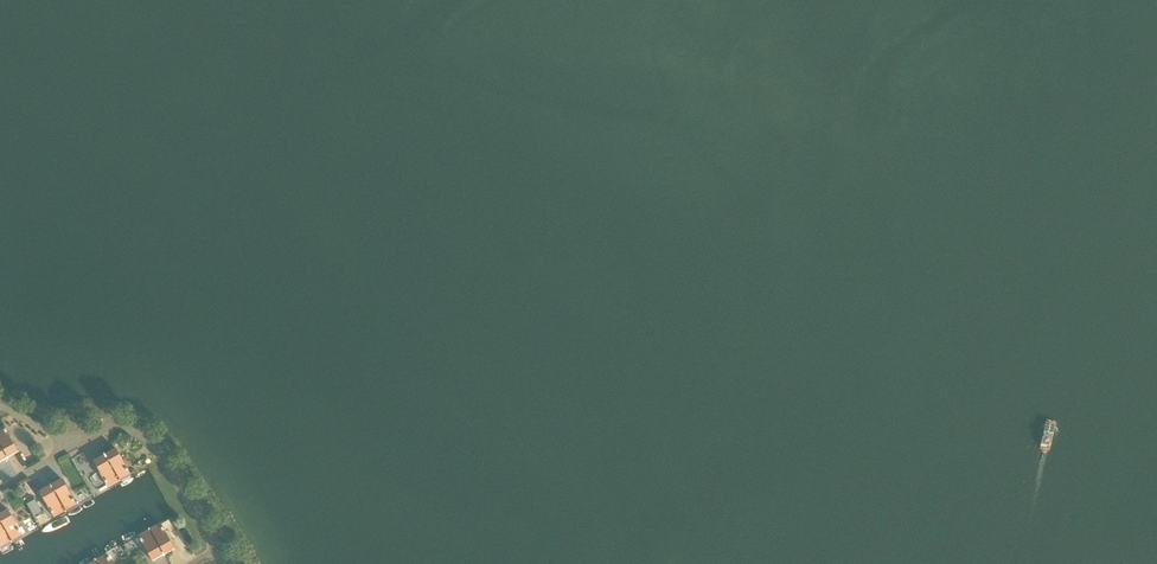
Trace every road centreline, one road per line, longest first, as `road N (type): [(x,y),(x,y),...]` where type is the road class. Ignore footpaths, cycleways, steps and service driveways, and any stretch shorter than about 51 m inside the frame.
road 1 (unclassified): [(229,563),(161,453),(133,431),(110,428),(78,444)]

